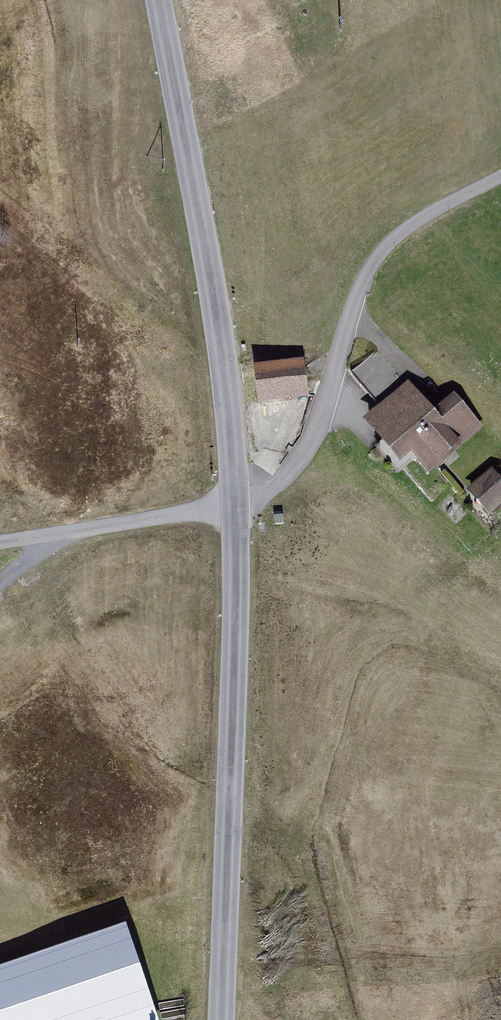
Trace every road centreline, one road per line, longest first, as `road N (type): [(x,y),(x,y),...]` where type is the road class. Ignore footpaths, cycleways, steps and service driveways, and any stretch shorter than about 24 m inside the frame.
road 1 (tertiary): [(235,497),(226,1019)]
road 2 (tertiary): [(171,0),(235,497)]
road 3 (residential): [(500,173),(395,236),(359,285),(314,431),(276,475),(235,497)]
road 4 (residential): [(235,497),(0,541)]

